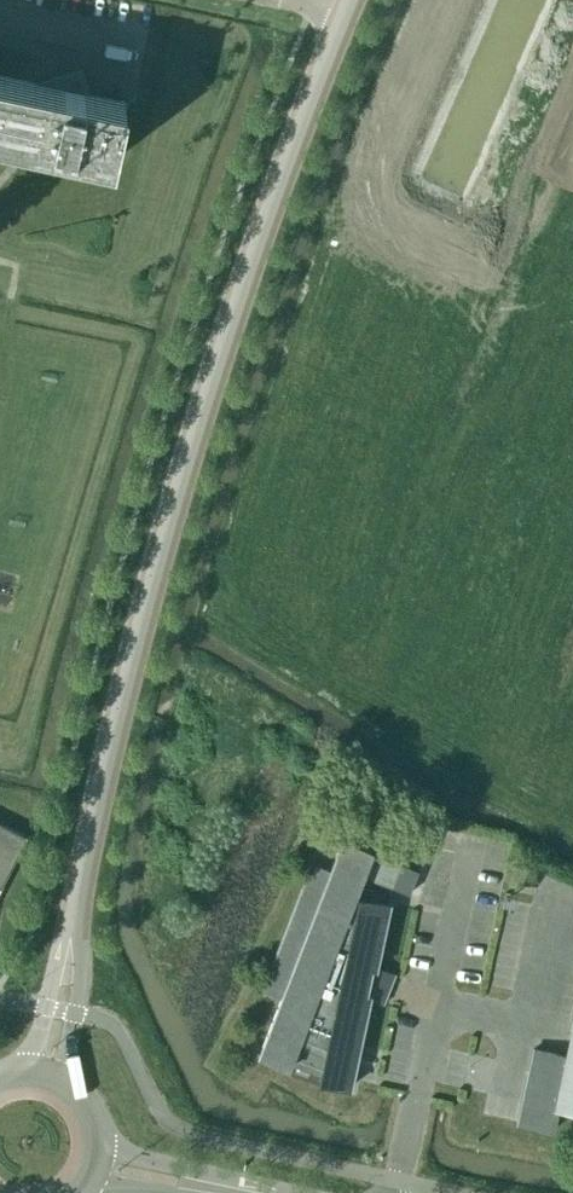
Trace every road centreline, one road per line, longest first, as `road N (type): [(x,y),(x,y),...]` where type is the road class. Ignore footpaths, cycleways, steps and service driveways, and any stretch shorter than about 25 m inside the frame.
road 1 (secondary): [(71,936),(167,534),(260,237),(345,11)]
road 2 (tertiary): [(267,1192),(99,1148)]
road 3 (secondary): [(63,1082),(79,975),(71,936)]
road 4 (secondary): [(71,936),(54,971),(29,1072)]
road 5 (residential): [(0,23),(136,51)]

